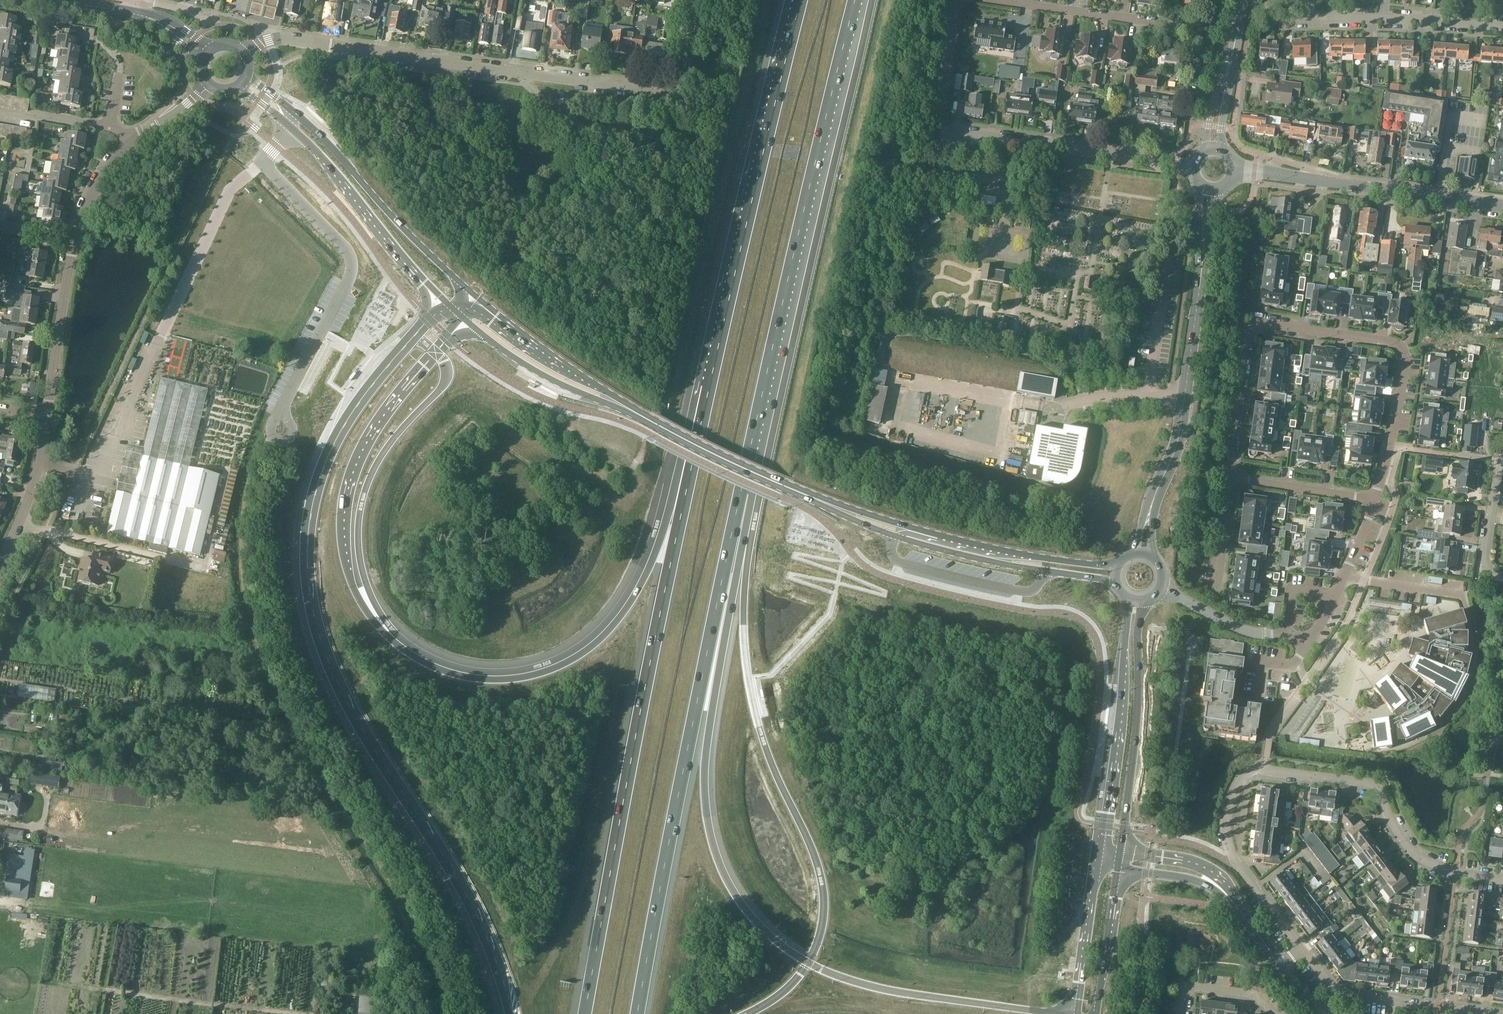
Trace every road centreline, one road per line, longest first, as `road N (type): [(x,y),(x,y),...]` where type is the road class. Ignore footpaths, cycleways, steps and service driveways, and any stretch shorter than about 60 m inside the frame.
road 1 (motorway): [(449,306),(391,362),(337,436),(312,505),(307,568),(328,660),(476,915),(510,1013)]
road 2 (motorway): [(687,490),(629,604),(587,650),(559,666),(477,678),(436,668),(396,643),(362,605),(347,572),(349,484),(379,423),(466,319)]
road 3 (motorway): [(1059,1013),(919,996),(821,970),(769,935),(728,884),(709,831),(706,755),(741,553),(741,492)]
road 4 (motorway): [(687,490),(586,1013)]
road 5 (motorway): [(637,1013),(741,492)]
road 6 (motorway): [(741,492),(855,0)]
road 7 (motorway): [(801,0),(687,490)]
road 8 (residential): [(1375,501),(1406,361),(1387,340),(1255,325),(1232,478)]
road 9 (unclassified): [(331,45),(664,92),(685,78),(692,0)]
road 10 (secondary): [(473,293),(325,141),(248,77)]
road 11 (secondary): [(816,499),(911,542),(1115,582)]
road 12 (secondary): [(1117,566),(979,546),(816,499)]
road 13 (residential): [(1162,589),(1239,629),(1311,636),(1375,501)]
road 14 (secondary): [(241,86),(319,153),(449,306)]
road 15 (secondary): [(1142,552),(1179,432),(1202,271)]
road 16 (residential): [(1502,879),(1424,861),(1409,850),(1372,784),(1264,768)]
road 17 (secondary): [(1502,207),(1234,169)]
road 18 (secondary): [(1128,599),(1099,857)]
road 19 (secondary): [(1119,854),(1143,602)]
road 20 (residential): [(1047,145),(944,123),(958,0)]
road 21 (residential): [(1302,949),(1227,840),(1234,797),(1246,772),(1264,768)]
road 22 (secondary): [(629,409),(816,499)]
road 23 (residential): [(1001,0),(1201,33)]
road 24 (secondary): [(629,409),(473,293)]
road 25 (secondary): [(466,319),(556,382),(629,409)]
road 26 (residential): [(1502,28),(1315,18)]
road 27 (residential): [(45,416),(74,240)]
road 28 (secondary): [(1099,857),(1077,1013)]
road 29 (tertiary): [(1247,922),(1237,900),(1205,872),(1119,854)]
road 30 (residential): [(0,562),(33,482),(45,416)]
road 31 (secondary): [(1097,1013),(1117,867)]
road 32 (tertiary): [(1117,867),(1200,882),(1247,922)]
road 33 (residential): [(1191,165),(1047,145)]
road 34 (residential): [(1232,478),(1375,501)]
road 35 (residential): [(1425,1005),(1333,990),(1302,949)]
road 36 (residential): [(1502,576),(1485,557),(1502,463)]

